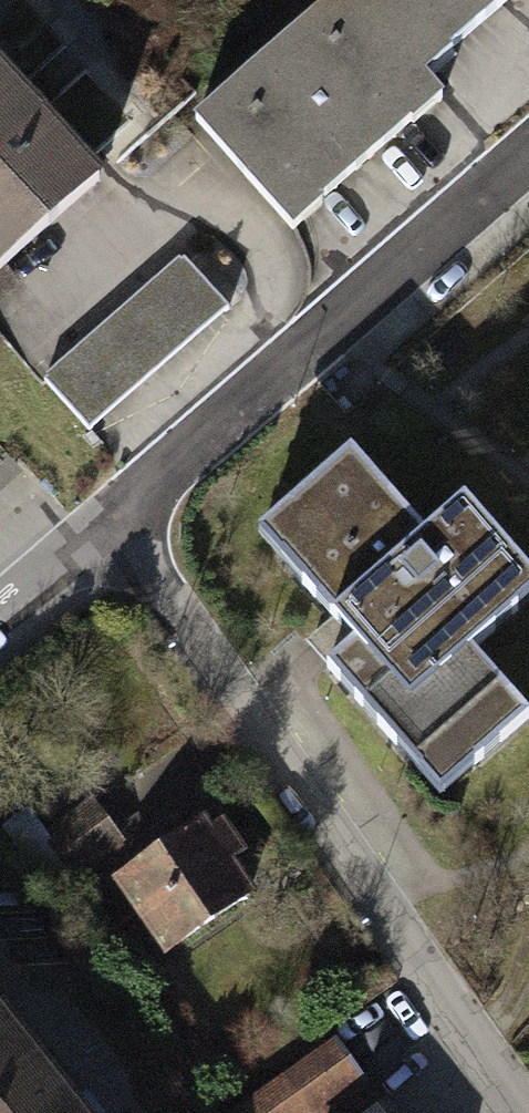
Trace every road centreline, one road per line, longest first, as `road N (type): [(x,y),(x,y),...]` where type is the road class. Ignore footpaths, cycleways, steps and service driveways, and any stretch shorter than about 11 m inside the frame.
road 1 (residential): [(528,1112),(98,526)]
road 2 (residential): [(98,526),(528,151)]
road 3 (residential): [(0,608),(98,526)]

